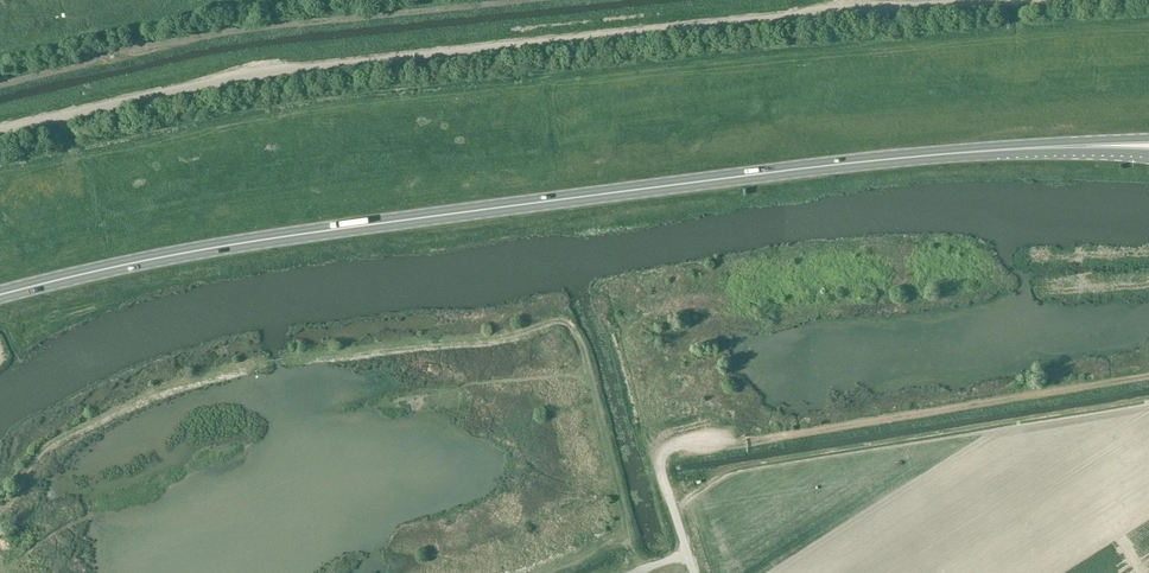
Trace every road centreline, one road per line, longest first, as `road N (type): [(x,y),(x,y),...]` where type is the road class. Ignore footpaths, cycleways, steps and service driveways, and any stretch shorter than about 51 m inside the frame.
road 1 (primary): [(0,296),(282,237),(777,172),(1056,148)]
road 2 (unclassified): [(0,130),(266,74),(1006,0)]
road 3 (track): [(343,353),(511,336),(560,321),(571,329),(582,347),(623,544),(543,572)]
road 4 (track): [(0,84),(118,49),(521,0)]
road 5 (track): [(728,437),(739,443),(1148,376)]
road 6 (track): [(0,510),(54,442),(128,405)]
road 7 (unclassified): [(695,572),(656,451)]

